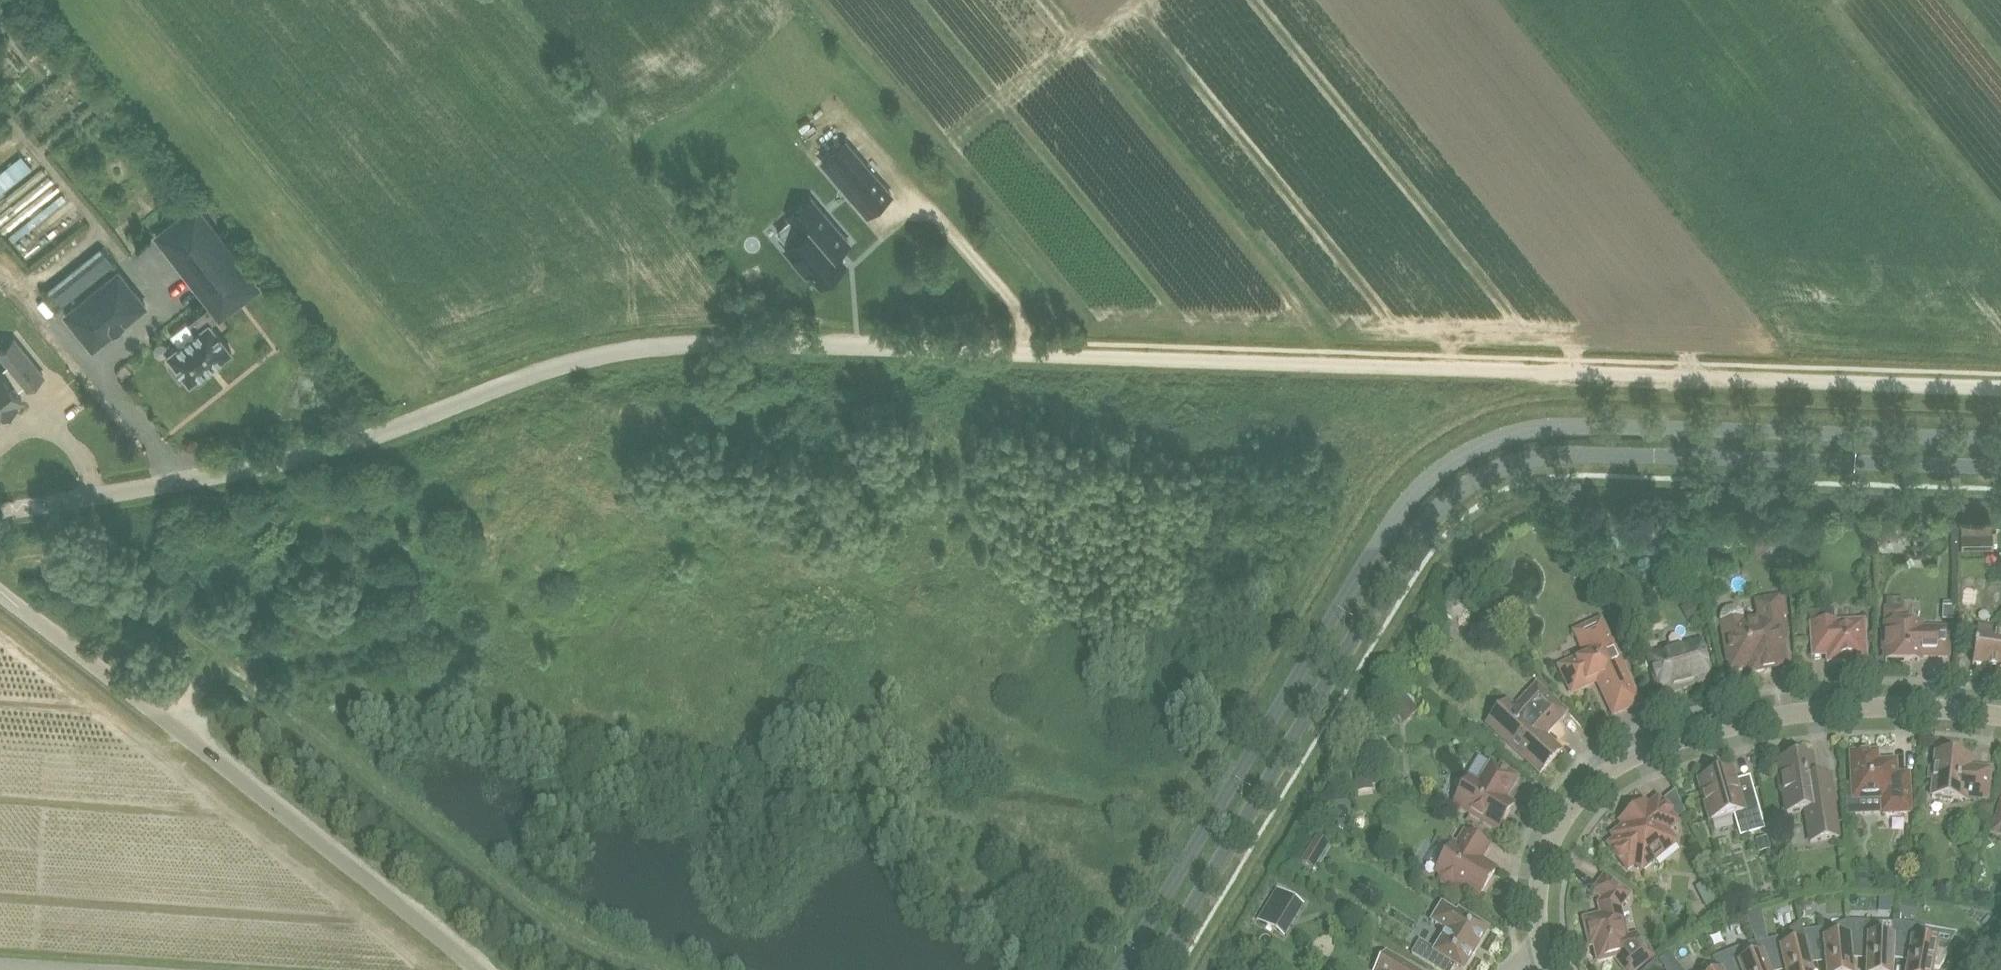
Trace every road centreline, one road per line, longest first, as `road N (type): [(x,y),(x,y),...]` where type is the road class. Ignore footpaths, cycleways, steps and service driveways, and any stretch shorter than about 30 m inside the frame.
road 1 (tertiary): [(2000,440),(1563,425),(1500,435),(1441,463),(1401,504),(1122,969)]
road 2 (tertiary): [(1154,969),(1418,530),(1477,475),(1522,456),(1570,449),(2000,466)]
road 3 (track): [(894,345),(2000,386)]
road 4 (unclassified): [(0,513),(228,475),(372,439),(533,371),(723,342),(894,345)]
road 5 (unclassified): [(476,969),(0,594)]
road 6 (residential): [(1542,950),(1540,902),(1550,853),(1568,812),(1620,766),(1727,728),(1793,715),(1906,706),(2000,717)]

